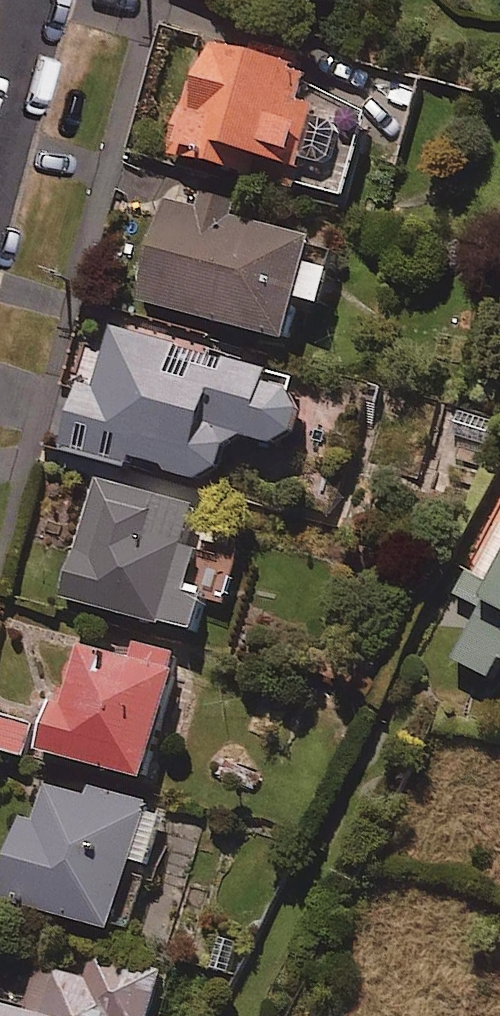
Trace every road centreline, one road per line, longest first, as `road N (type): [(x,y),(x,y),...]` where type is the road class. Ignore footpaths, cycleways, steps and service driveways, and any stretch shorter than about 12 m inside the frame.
road 1 (residential): [(34,0),(0,128)]

